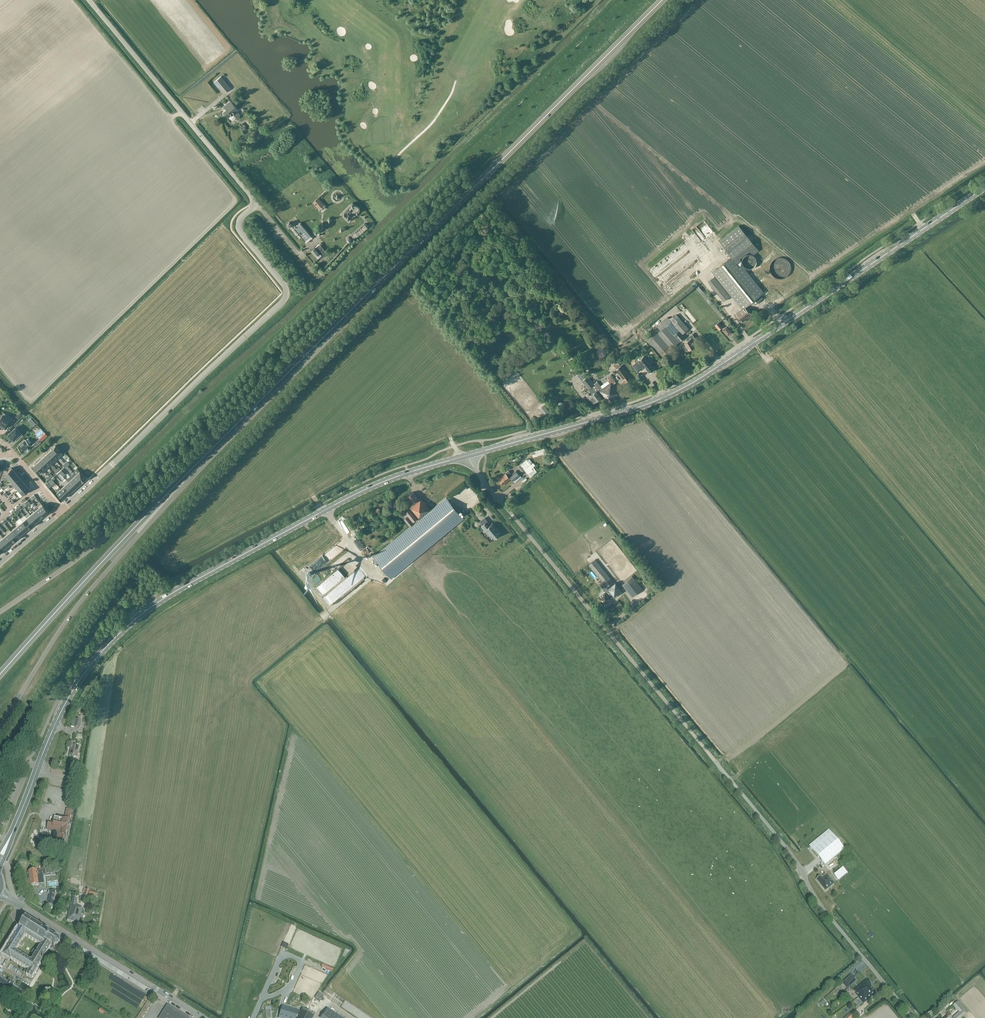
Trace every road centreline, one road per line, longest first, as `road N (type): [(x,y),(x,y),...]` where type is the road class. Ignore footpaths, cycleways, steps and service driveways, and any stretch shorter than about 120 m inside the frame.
road 1 (unclassified): [(913,1017),(819,906),(797,860),(467,455)]
road 2 (trunk): [(198,463),(666,0)]
road 3 (primary): [(7,844),(66,701),(137,618),(344,500),(467,455)]
road 4 (primary): [(467,455),(683,388),(984,187)]
road 5 (unclassified): [(256,204),(238,228),(286,287),(286,298),(62,511)]
road 6 (trunk): [(0,725),(69,619),(181,479)]
road 7 (trunk): [(0,674),(181,479)]
road 8 (unclassified): [(256,204),(88,0)]
road 9 (trunk): [(198,463),(88,553),(0,612)]
road 10 (tertiary): [(205,1017),(9,899)]

